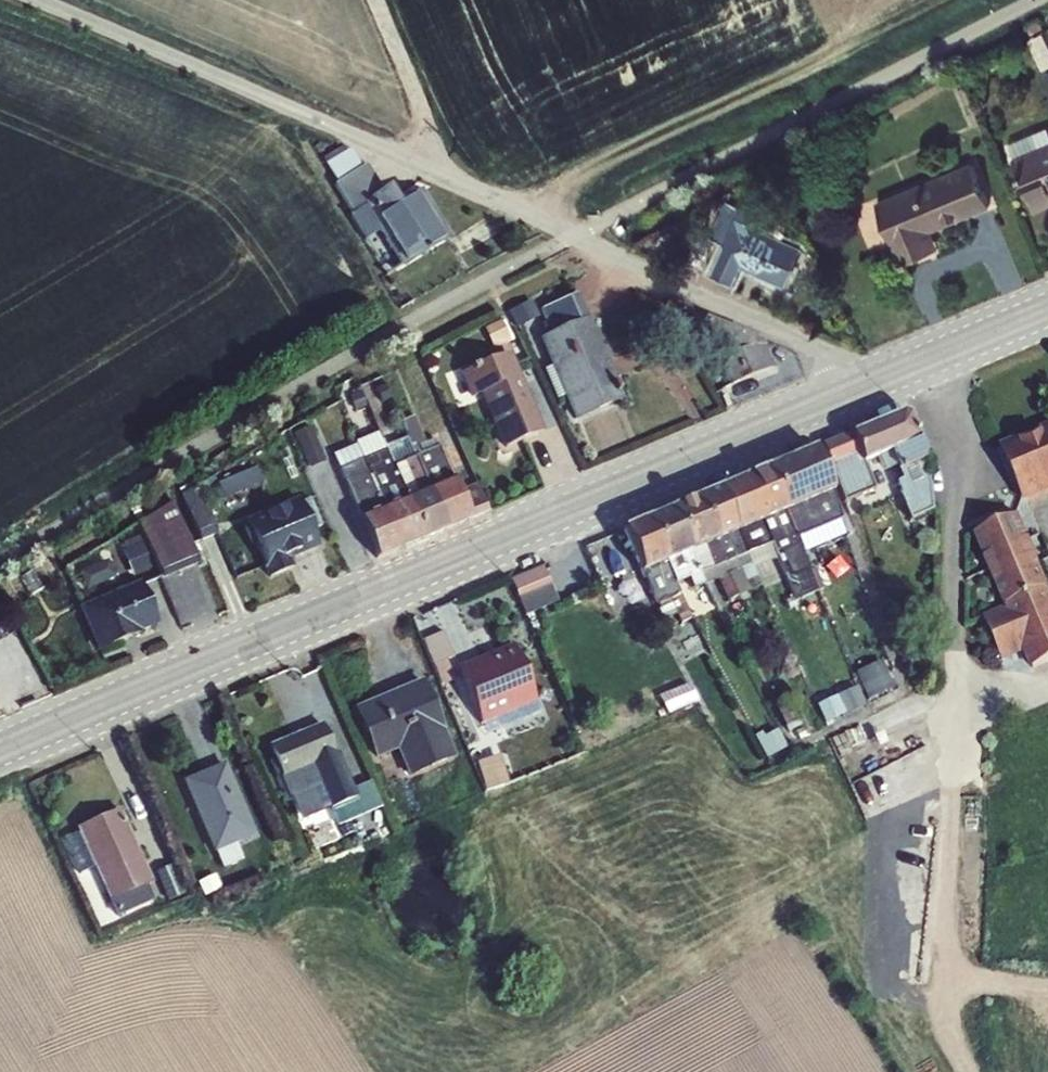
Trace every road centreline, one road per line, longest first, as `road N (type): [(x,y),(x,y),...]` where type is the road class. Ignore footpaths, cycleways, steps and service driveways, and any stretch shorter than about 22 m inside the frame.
road 1 (secondary): [(0,748),(877,379)]
road 2 (unclassified): [(44,0),(626,255),(877,379)]
road 3 (track): [(970,1071),(939,1021),(935,973),(959,690),(946,504),(953,453),(924,359)]
road 4 (secondary): [(877,379),(1047,308)]
road 5 (track): [(436,169),(370,0)]

